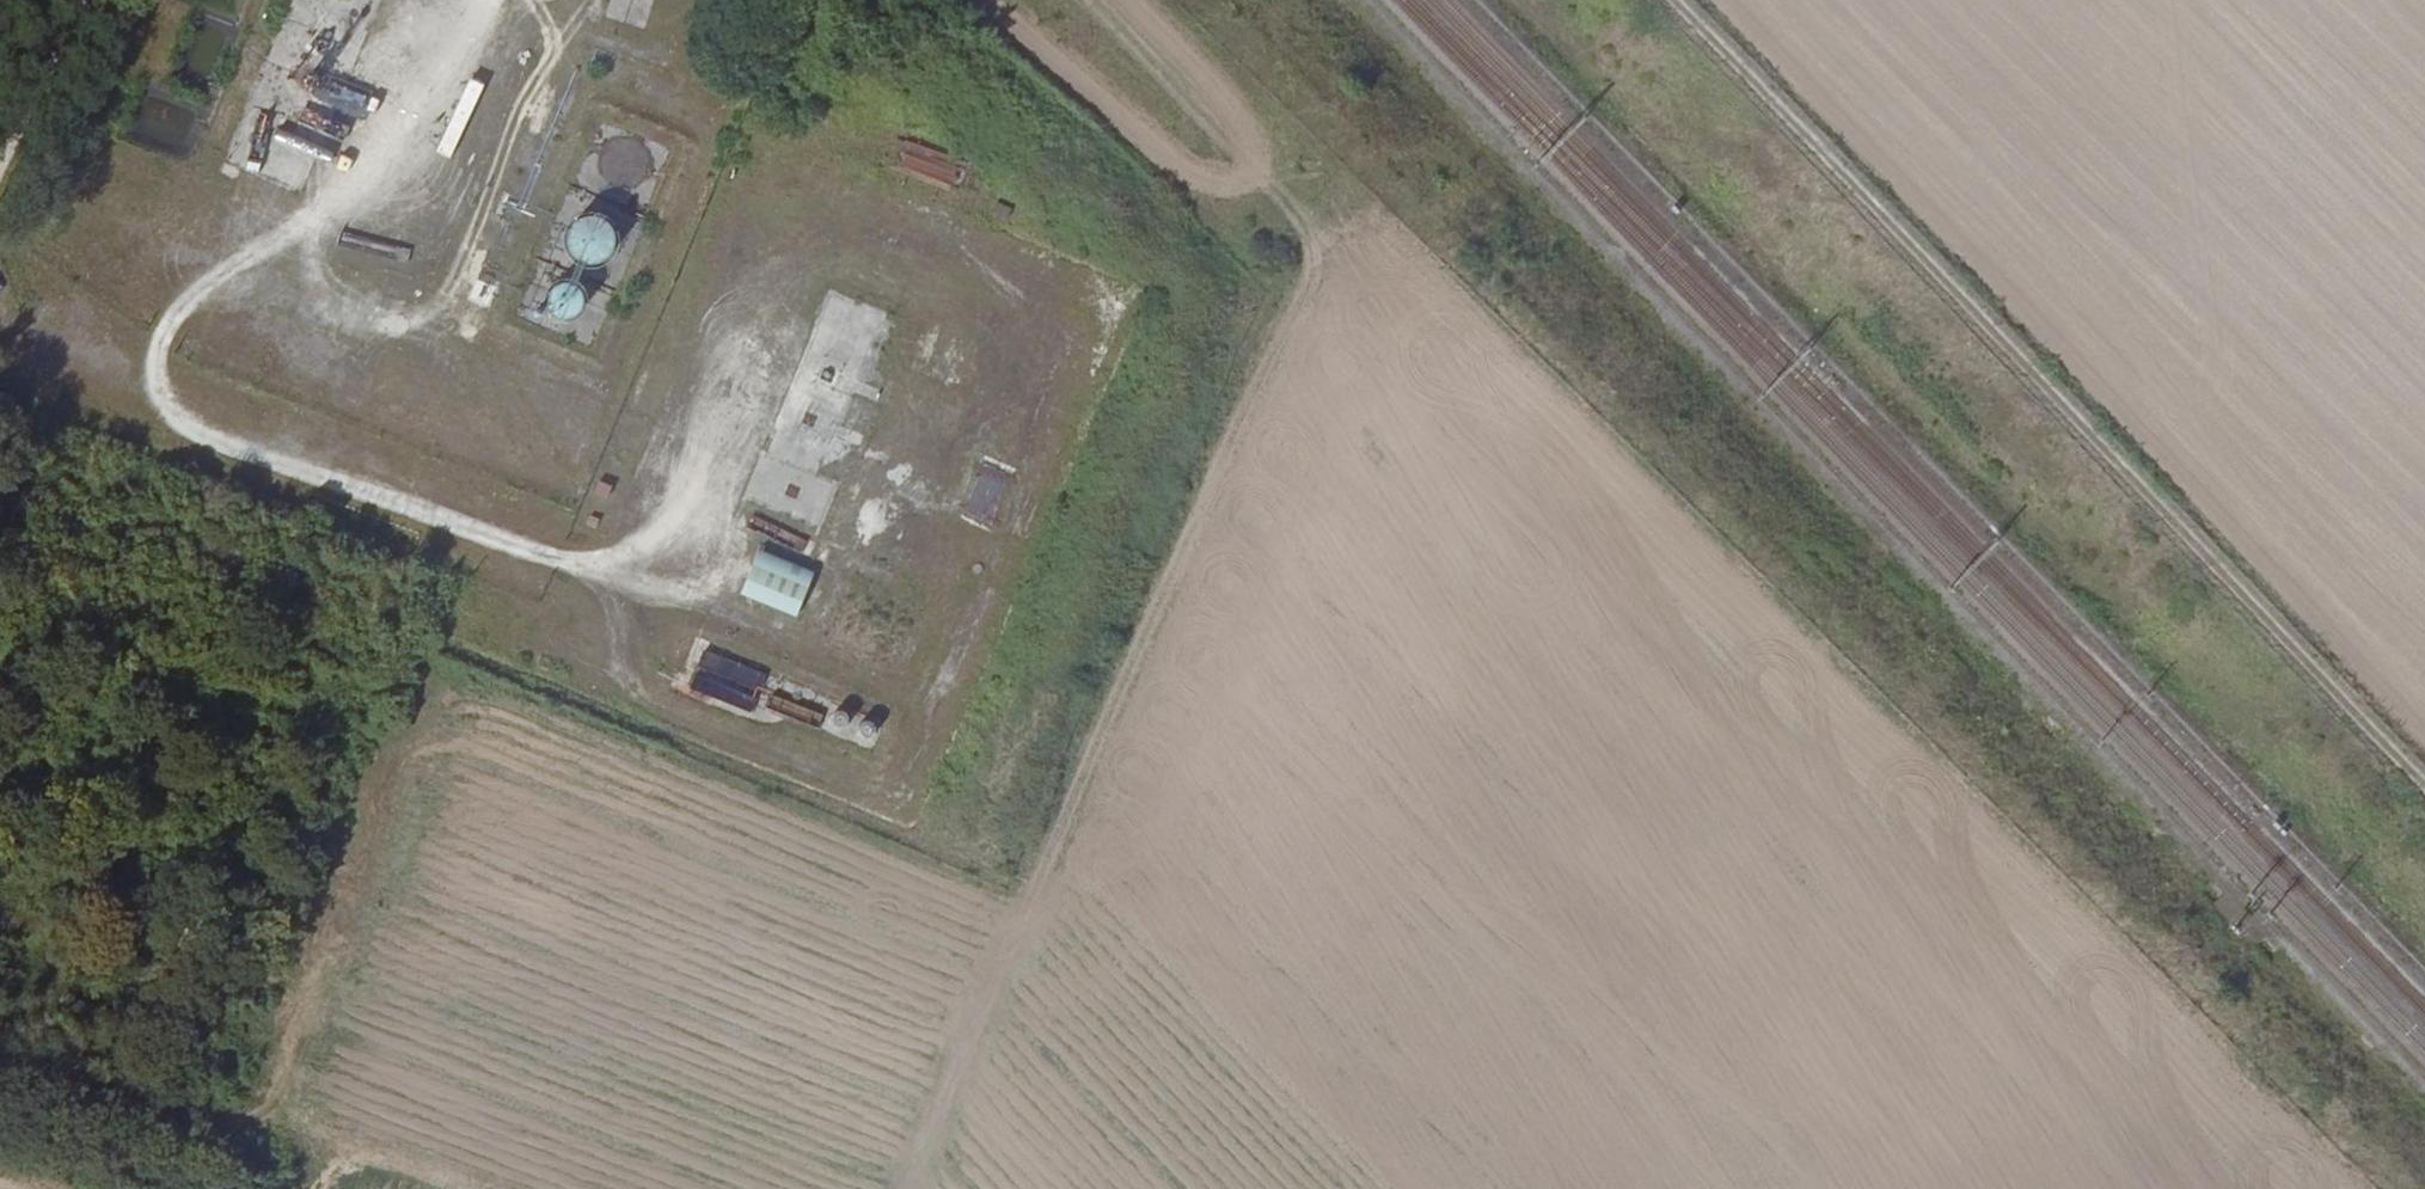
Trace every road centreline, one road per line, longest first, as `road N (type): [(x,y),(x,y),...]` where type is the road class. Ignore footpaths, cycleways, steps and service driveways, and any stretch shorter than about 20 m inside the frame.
road 1 (unclassified): [(0,149),(63,0)]

